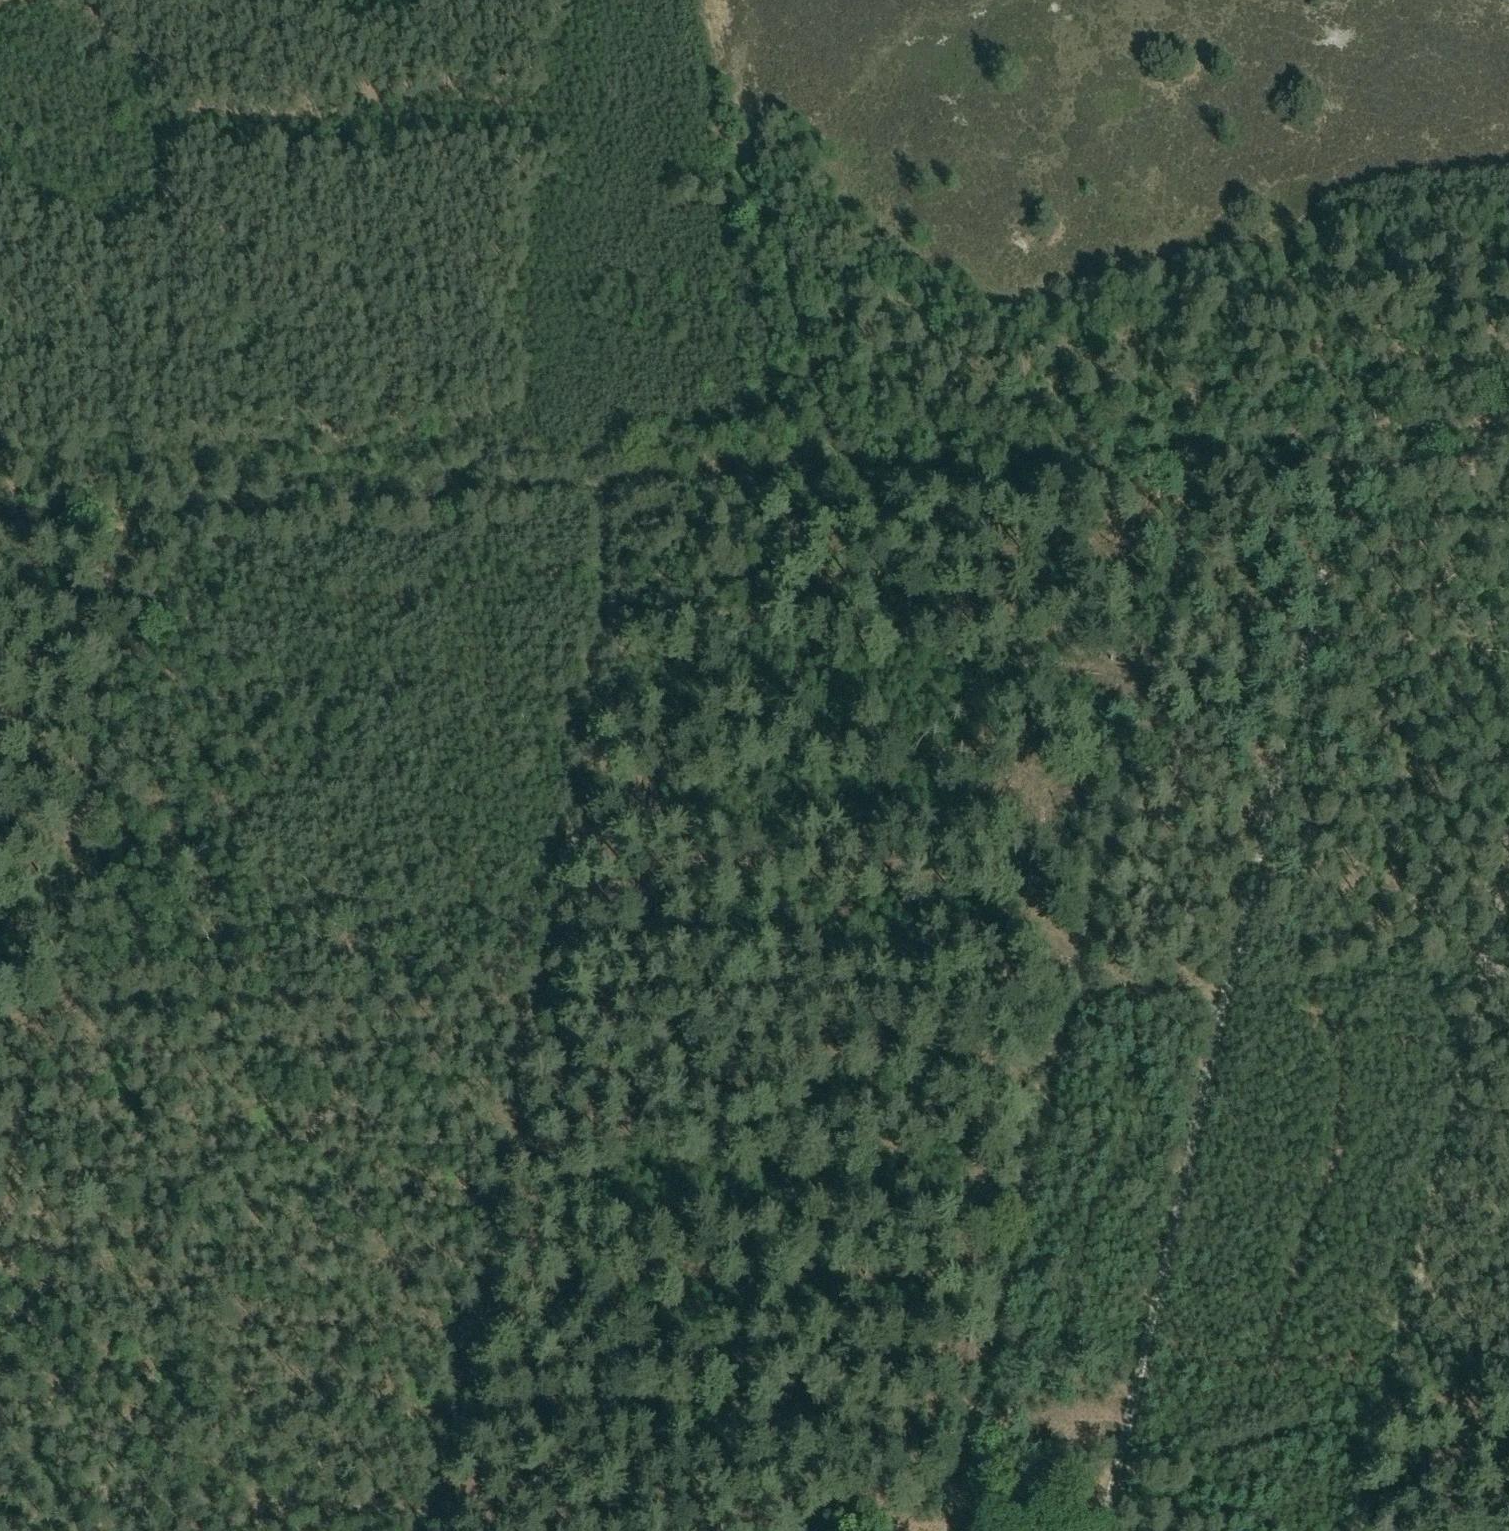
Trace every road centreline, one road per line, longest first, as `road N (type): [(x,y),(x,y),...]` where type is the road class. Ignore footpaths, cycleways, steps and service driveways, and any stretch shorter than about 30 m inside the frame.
road 1 (track): [(1508,469),(1379,477),(1338,508),(1104,1530)]
road 2 (track): [(1508,859),(1482,948),(1493,970),(1508,973)]

